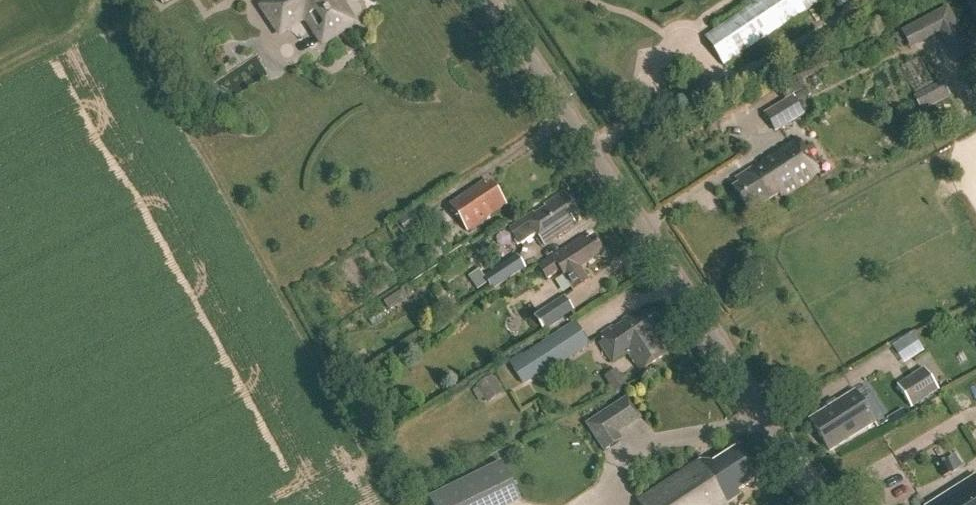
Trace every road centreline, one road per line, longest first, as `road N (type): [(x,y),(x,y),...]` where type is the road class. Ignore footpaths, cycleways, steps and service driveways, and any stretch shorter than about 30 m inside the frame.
road 1 (tertiary): [(825,504),(490,0)]
road 2 (track): [(99,0),(93,22),(0,71)]

